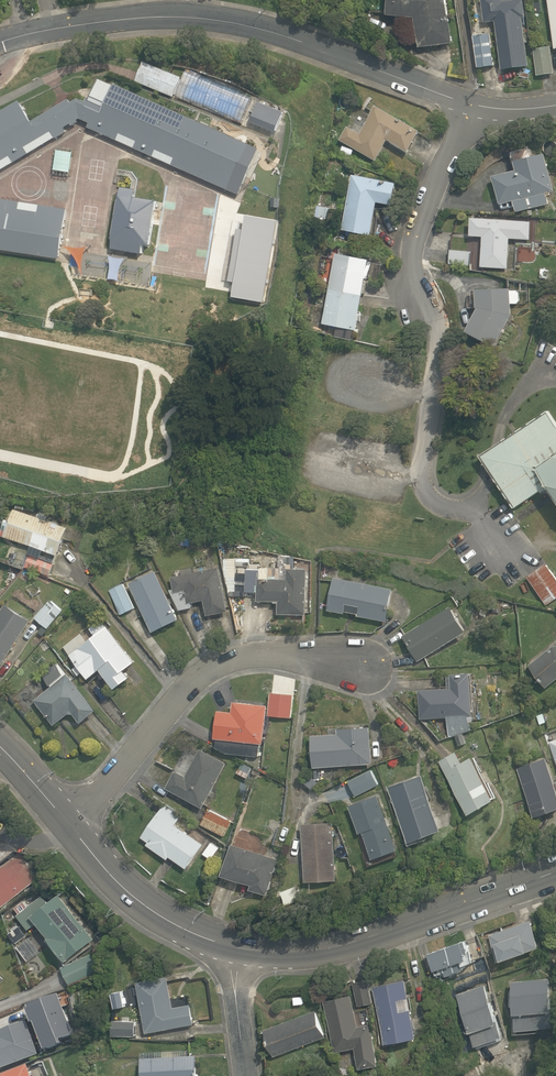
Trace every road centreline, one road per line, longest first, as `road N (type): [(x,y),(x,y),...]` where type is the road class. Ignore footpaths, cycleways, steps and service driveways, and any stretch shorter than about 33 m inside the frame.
road 1 (residential): [(473,105),(223,21),(148,18),(51,29)]
road 2 (residential): [(74,830),(220,667),(269,657),(368,669)]
road 3 (tertiary): [(555,873),(341,946),(238,948)]
road 4 (residential): [(440,353),(409,253),(473,105)]
road 5 (tertiary): [(238,948),(173,924),(124,886),(74,830)]
road 6 (residential): [(238,948),(246,1075)]

